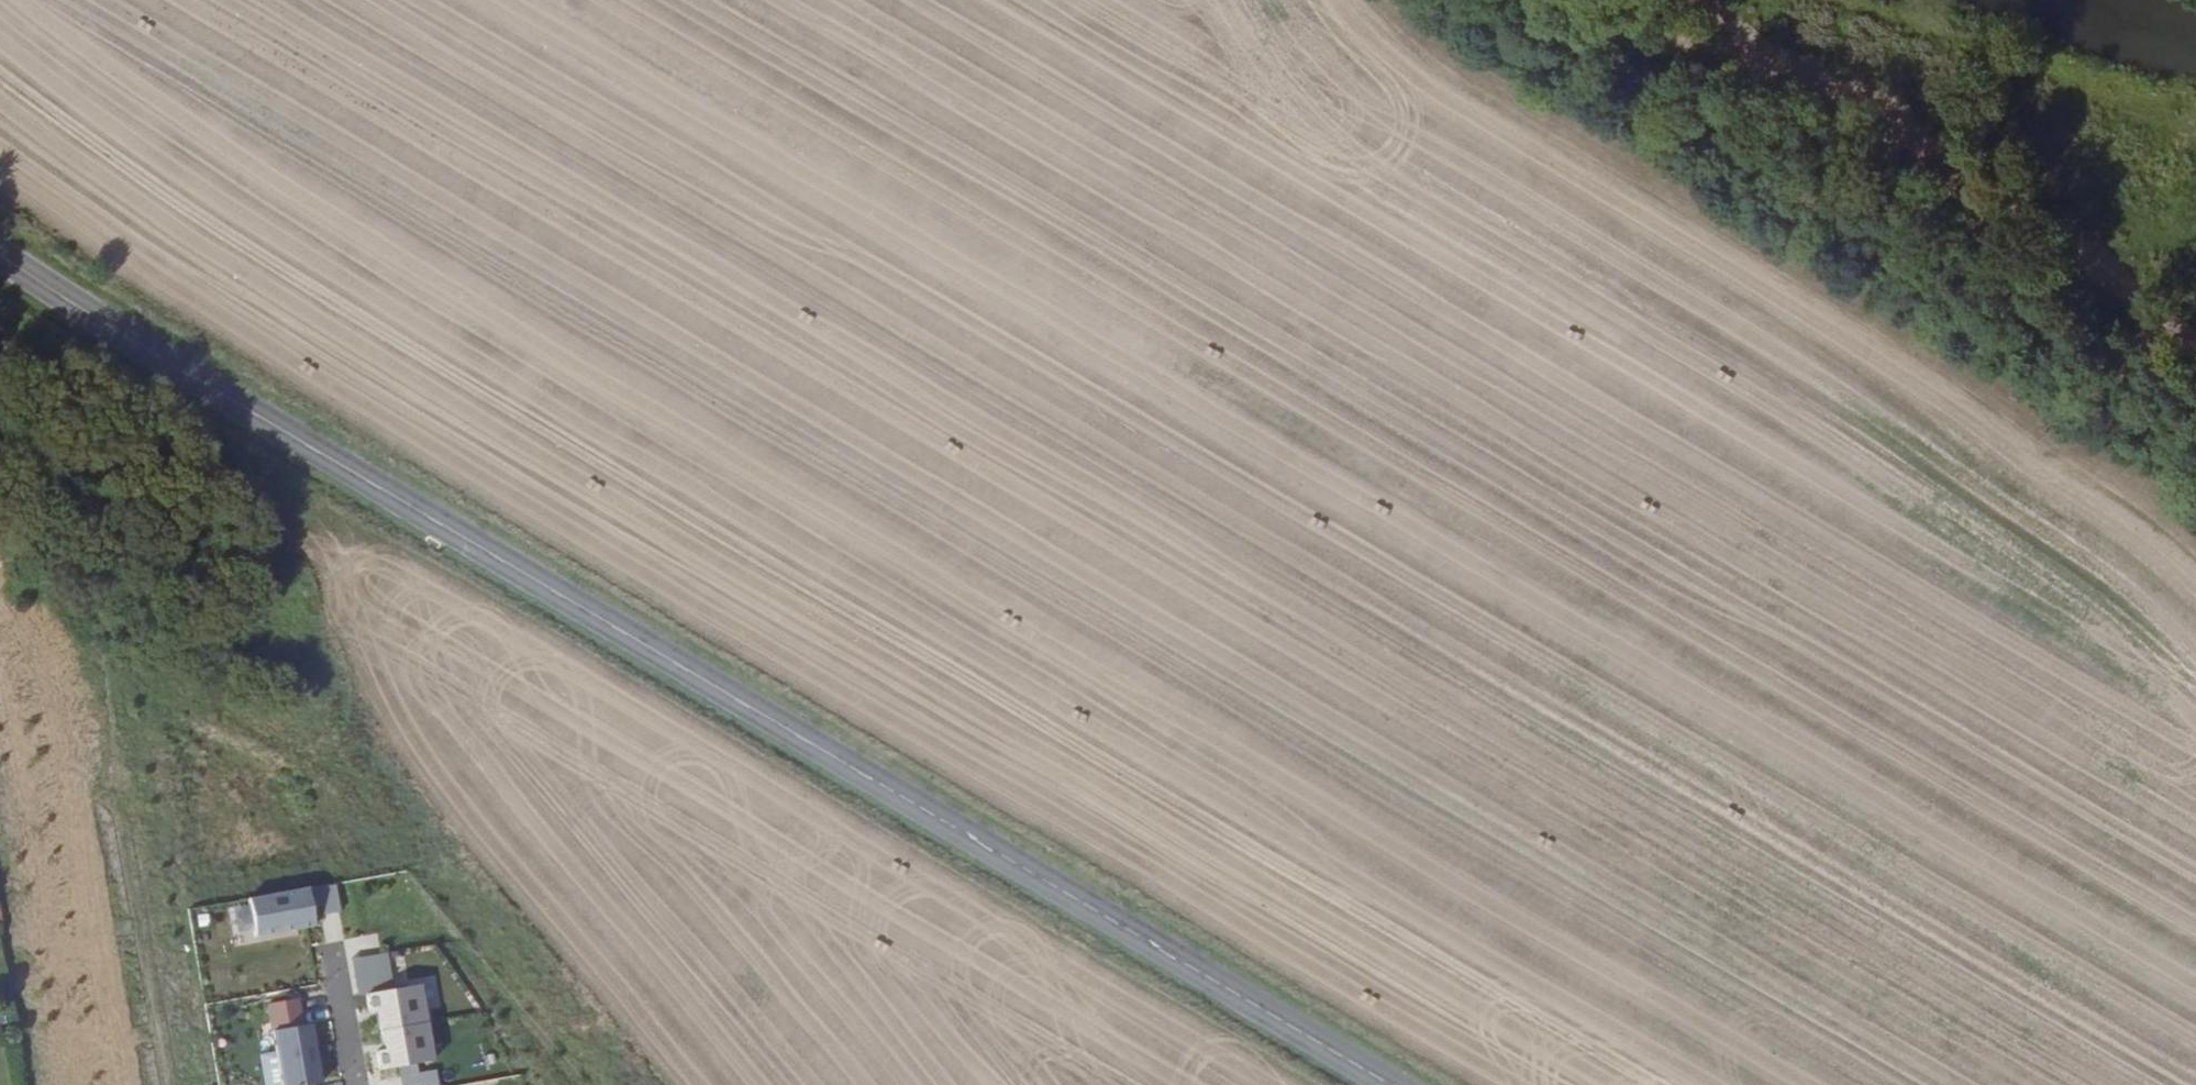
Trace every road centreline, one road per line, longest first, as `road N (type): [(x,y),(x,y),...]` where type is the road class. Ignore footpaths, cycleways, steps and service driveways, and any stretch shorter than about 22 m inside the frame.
road 1 (secondary): [(0,254),(1396,1084)]

